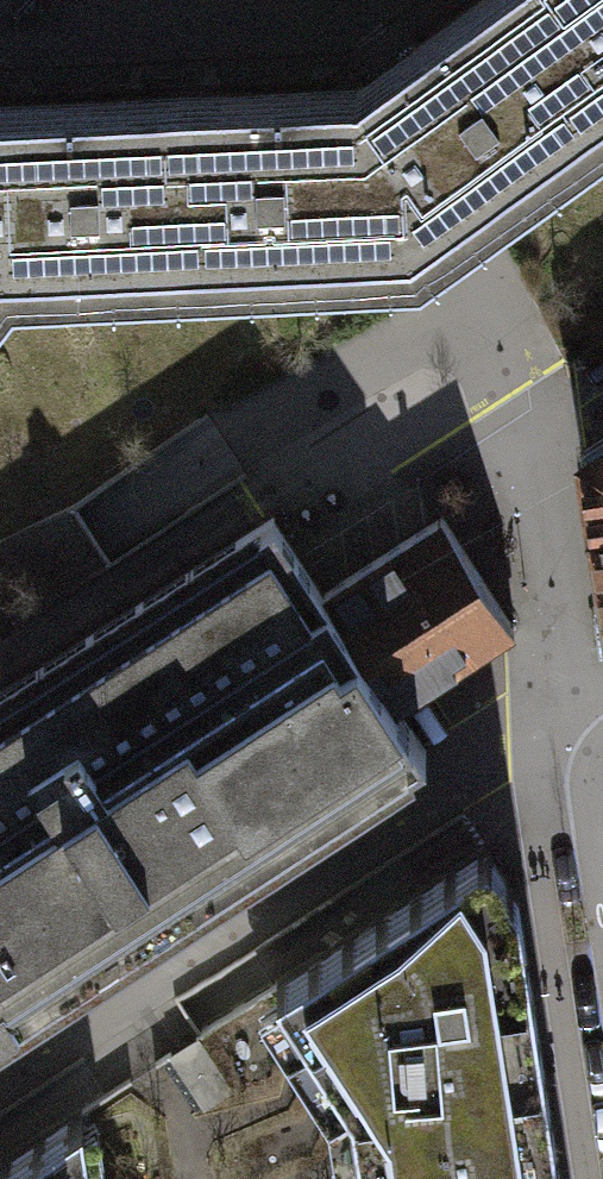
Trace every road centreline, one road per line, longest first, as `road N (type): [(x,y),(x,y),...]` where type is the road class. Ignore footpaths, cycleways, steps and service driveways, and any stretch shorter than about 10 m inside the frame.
road 1 (residential): [(576,751),(524,402),(350,3)]
road 2 (residential): [(576,751),(480,774),(0,1076)]
road 3 (residential): [(350,3),(48,12)]
road 4 (residential): [(602,931),(576,751)]

